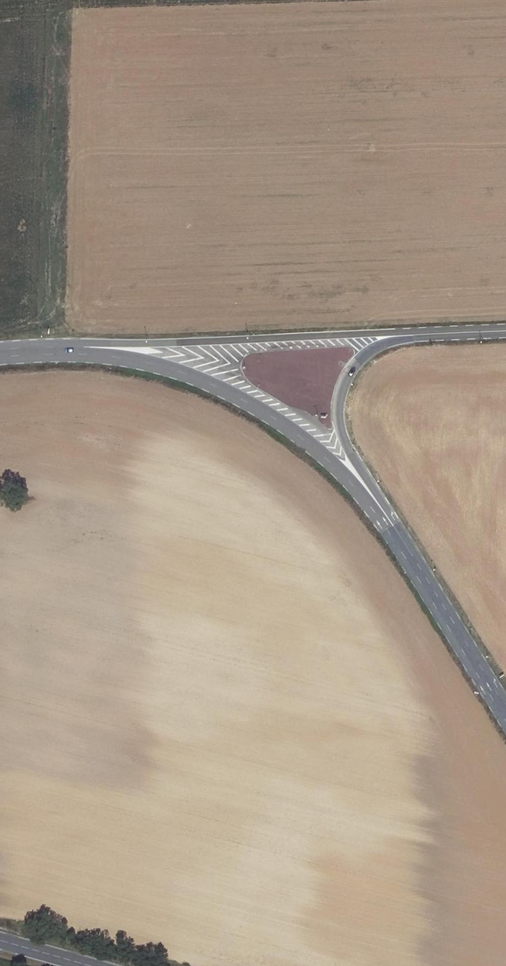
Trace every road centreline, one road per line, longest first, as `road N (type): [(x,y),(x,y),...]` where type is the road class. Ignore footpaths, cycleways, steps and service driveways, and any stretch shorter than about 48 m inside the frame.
road 1 (tertiary): [(429,334),(11,352)]
road 2 (secondary): [(379,507),(327,454),(193,376),(107,357),(11,352)]
road 3 (secondary): [(505,714),(379,507)]
road 4 (tertiary): [(379,507),(340,429),(342,384),(383,343),(429,334)]

